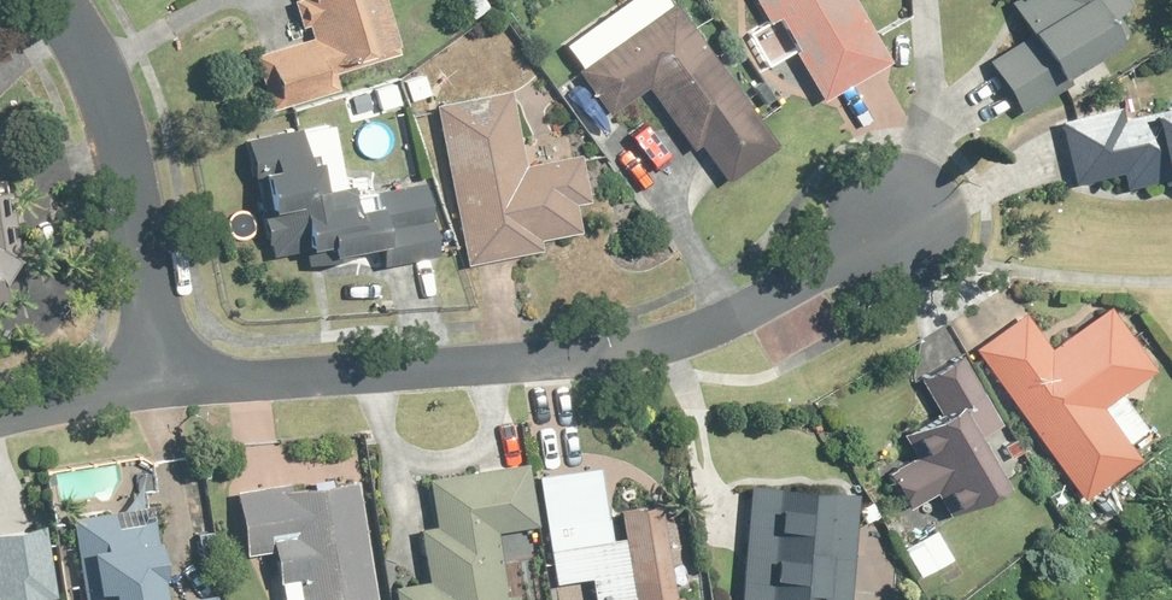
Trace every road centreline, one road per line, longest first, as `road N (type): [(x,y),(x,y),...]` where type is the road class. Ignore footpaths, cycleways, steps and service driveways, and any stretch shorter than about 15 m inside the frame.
road 1 (residential): [(166,382),(589,353),(662,338),(757,303),(935,208)]
road 2 (residential): [(50,0),(90,48),(121,138),(166,382)]
road 3 (residential): [(0,420),(166,382)]

